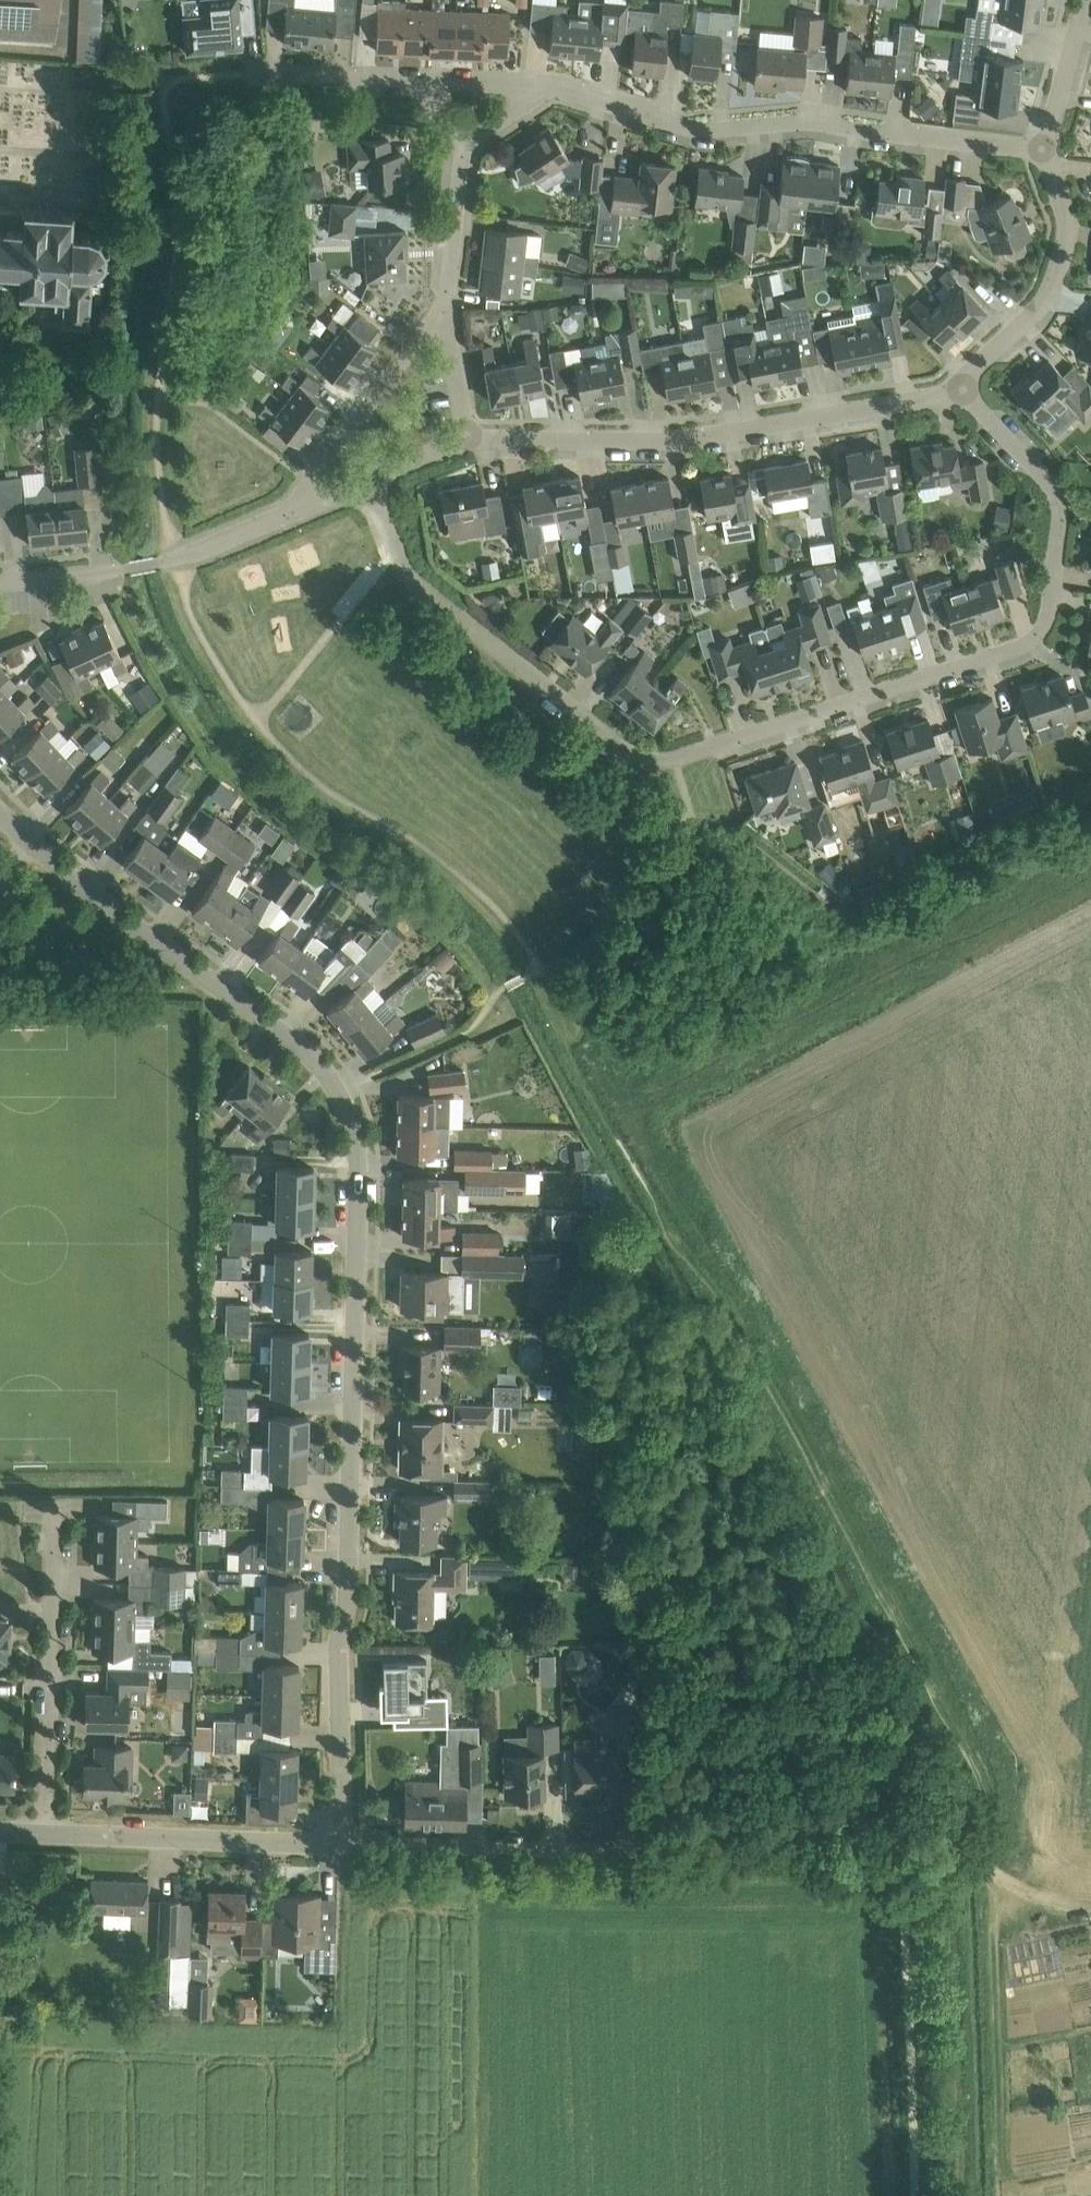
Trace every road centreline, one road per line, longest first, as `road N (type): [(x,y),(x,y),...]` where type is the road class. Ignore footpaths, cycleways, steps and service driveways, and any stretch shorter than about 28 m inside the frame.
road 1 (residential): [(343,1832),(362,1150),(349,1110),(297,1045),(85,894),(0,812)]
road 2 (residential): [(367,482),(396,556),(467,625),(649,764),(679,769),(1028,650),(1055,611),(1061,489),(966,388)]
road 3 (track): [(988,1873),(973,1785),(758,1378),(594,1099),(552,987)]
road 4 (residential): [(473,441),(737,438),(966,388)]
road 5 (residential): [(554,90),(674,132),(728,139),(839,131),(998,146),(1041,159)]
road 6 (residential): [(0,587),(170,560),(323,499)]
road 7 (track): [(1000,2181),(988,1873)]
road 8 (residential): [(47,1820),(51,1514)]
road 9 (residential): [(648,1849),(343,1832)]
road 10 (residential): [(343,1832),(47,1820)]
road 11 (residential): [(966,388),(1002,369),(1038,329),(1065,281),(1074,242),(1071,198),(1041,159)]
road 12 (track): [(903,1865),(648,1849)]
road 13 (residential): [(323,499),(357,426),(456,314)]
road 14 (residential): [(1041,159),(1056,132),(1090,0)]
road 15 (residential): [(456,314),(464,147)]
road 16 (residential): [(281,86),(422,81)]
road 17 (residential): [(422,81),(554,90)]
road 18 (residential): [(473,441),(456,314)]

